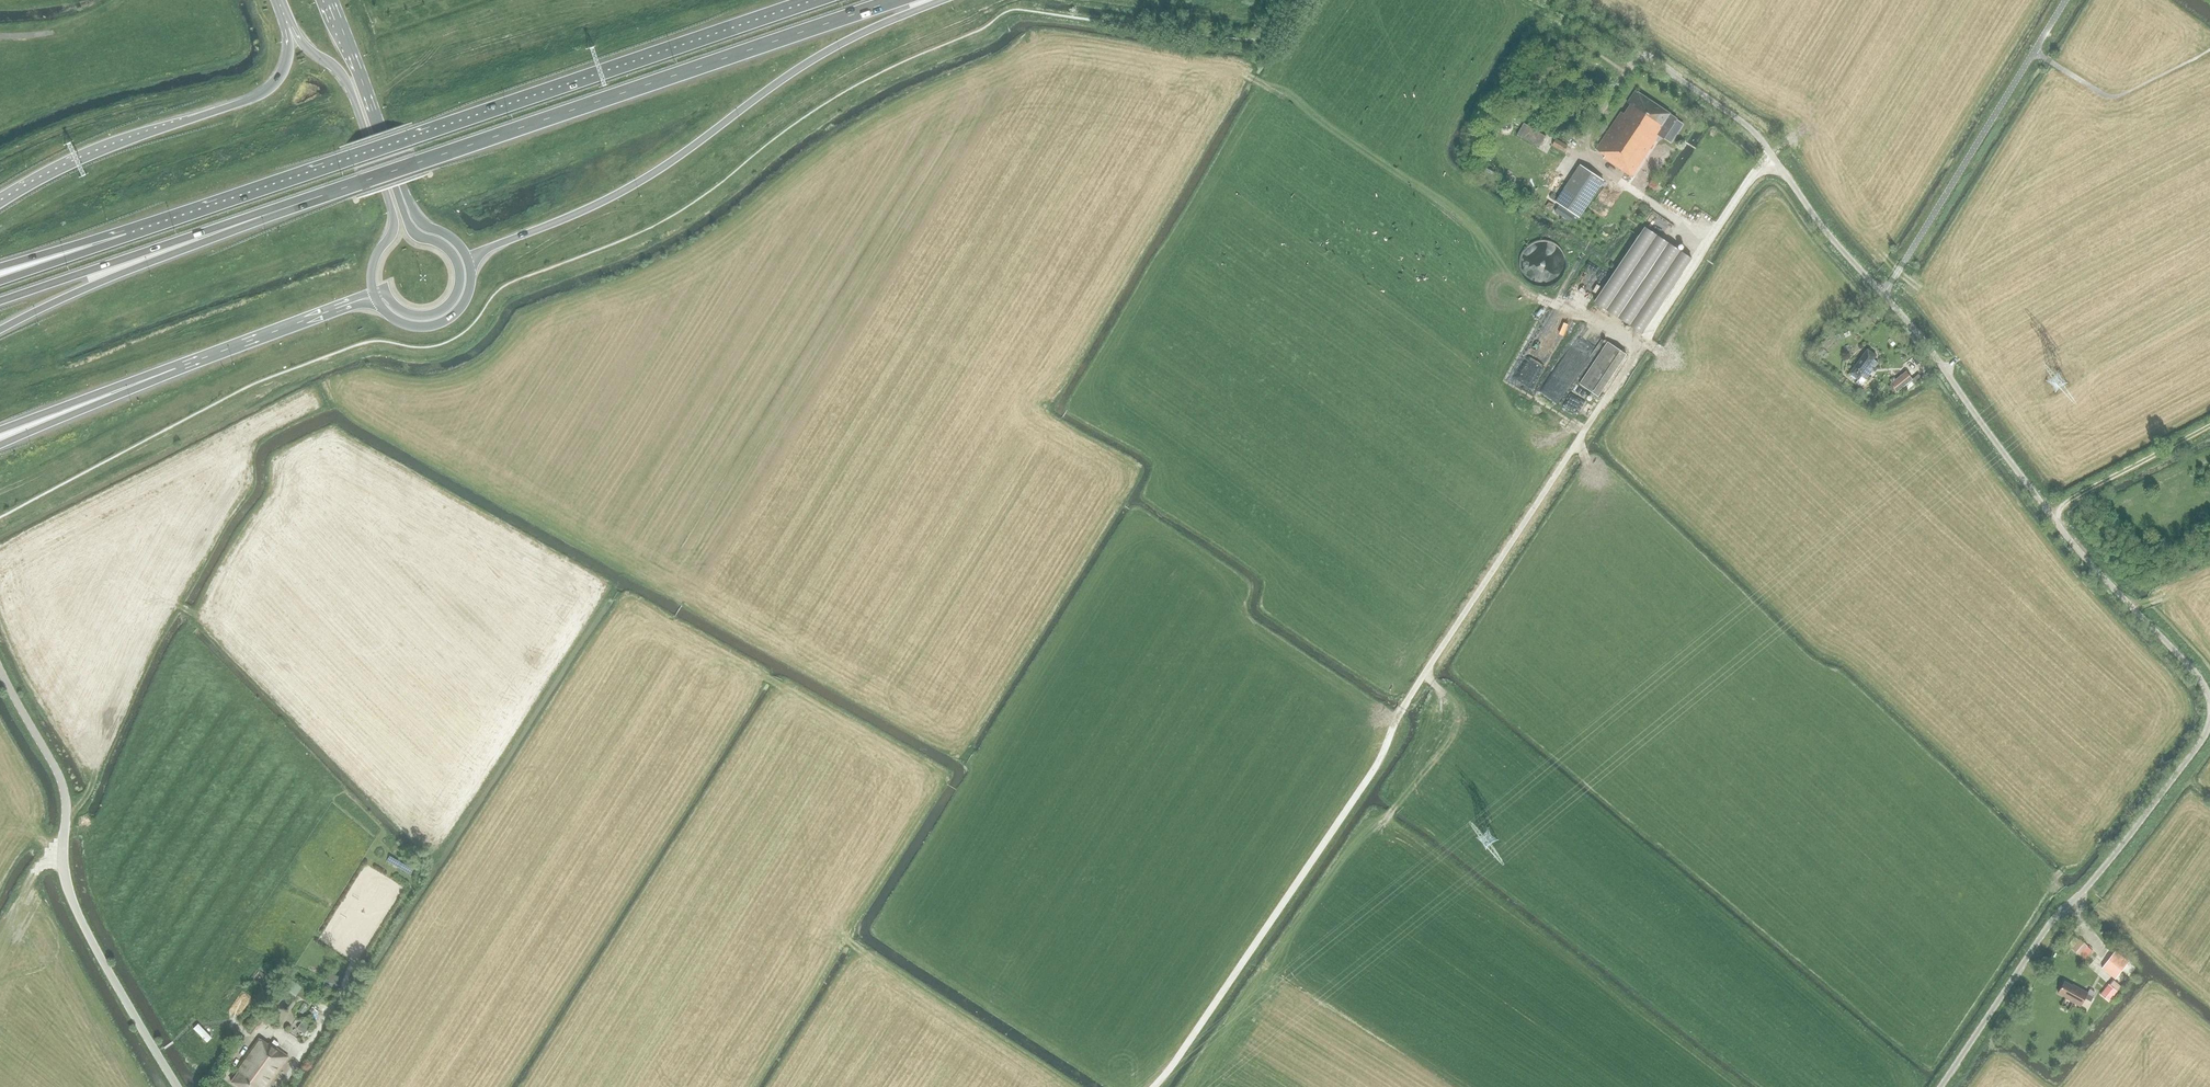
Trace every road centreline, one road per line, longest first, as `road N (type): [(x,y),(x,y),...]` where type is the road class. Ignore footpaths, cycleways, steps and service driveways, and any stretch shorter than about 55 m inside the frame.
road 1 (unclassified): [(2209,699),(2198,676),(2072,544),(1758,136),(1645,55)]
road 2 (trunk): [(818,0),(142,230)]
road 3 (trunk): [(360,184),(897,0)]
road 4 (trunk): [(469,266),(482,252),(623,192),(832,49),(945,0)]
road 5 (unclassified): [(178,1086),(76,909),(64,862),(63,786),(0,668)]
road 6 (unclassified): [(1940,1086),(2050,923),(2090,884),(2209,722)]
road 7 (trunk): [(0,331),(123,273),(360,184)]
road 8 (track): [(1390,723),(1604,400)]
road 9 (trunk): [(0,302),(360,184)]
road 10 (trunk): [(290,28),(285,64),(263,91),(81,158),(0,201)]
road 11 (primary): [(290,28),(346,81),(395,222),(373,263),(374,294)]
road 12 (primary): [(374,294),(383,292),(410,315),(430,315),(458,285),(450,252),(409,227),(395,176)]
road 13 (trunk): [(175,368),(374,294)]
road 14 (trunk): [(0,445),(175,368)]
road 15 (primary): [(395,176),(330,0)]
road 16 (trunk): [(0,430),(175,368)]
road 17 (trunk): [(142,230),(0,282)]
road 18 (primary): [(374,294),(403,324),(434,325),(463,304),(469,266)]
road 19 (trunk): [(142,230),(0,267)]
road 20 (primary): [(469,266),(455,242),(418,220),(395,176)]

